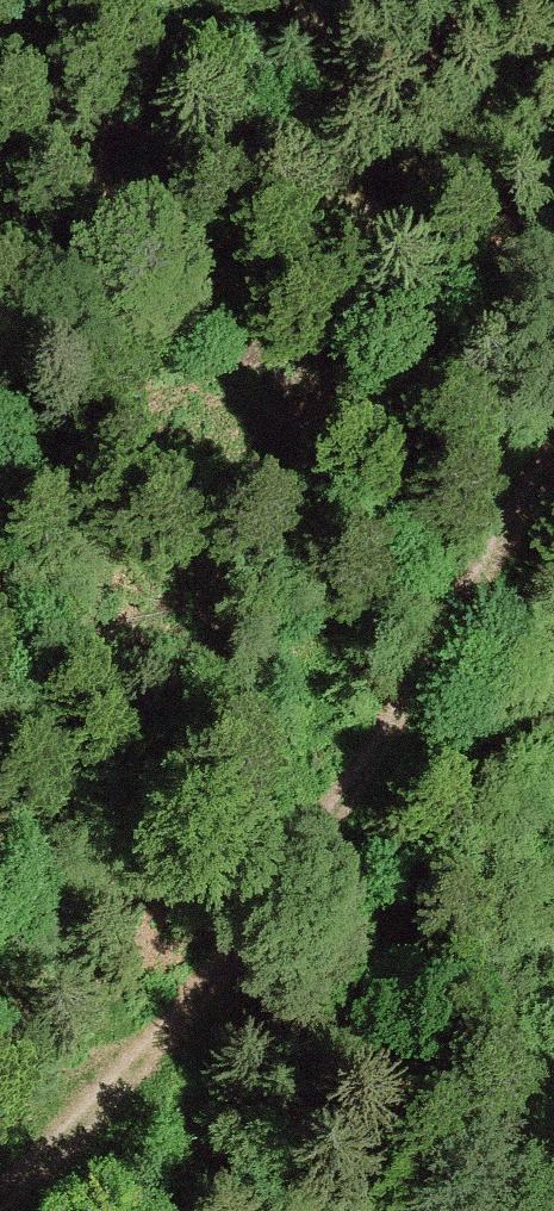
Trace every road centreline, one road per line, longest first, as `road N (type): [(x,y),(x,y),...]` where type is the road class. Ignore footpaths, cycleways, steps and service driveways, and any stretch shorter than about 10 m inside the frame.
road 1 (track): [(553,454),(257,936),(98,1105),(0,1188)]
road 2 (track): [(257,936),(271,789),(264,584),(236,247)]

